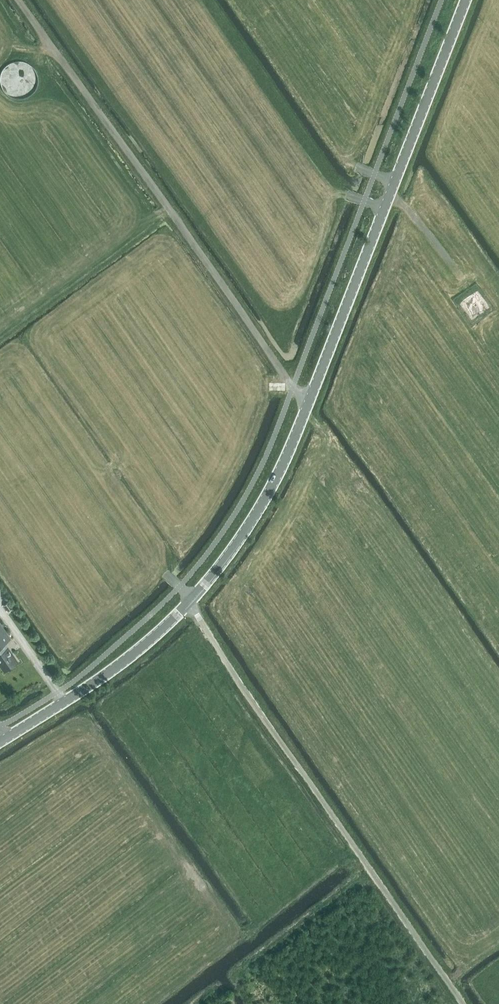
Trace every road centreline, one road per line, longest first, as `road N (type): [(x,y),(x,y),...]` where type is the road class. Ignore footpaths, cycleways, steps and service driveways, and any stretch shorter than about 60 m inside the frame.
road 1 (secondary): [(190,604),(249,527),(290,451),(466,0)]
road 2 (track): [(309,401),(292,388),(18,0)]
road 3 (unclassified): [(464,1003),(190,604)]
road 4 (secondary): [(0,741),(92,683),(190,604)]

